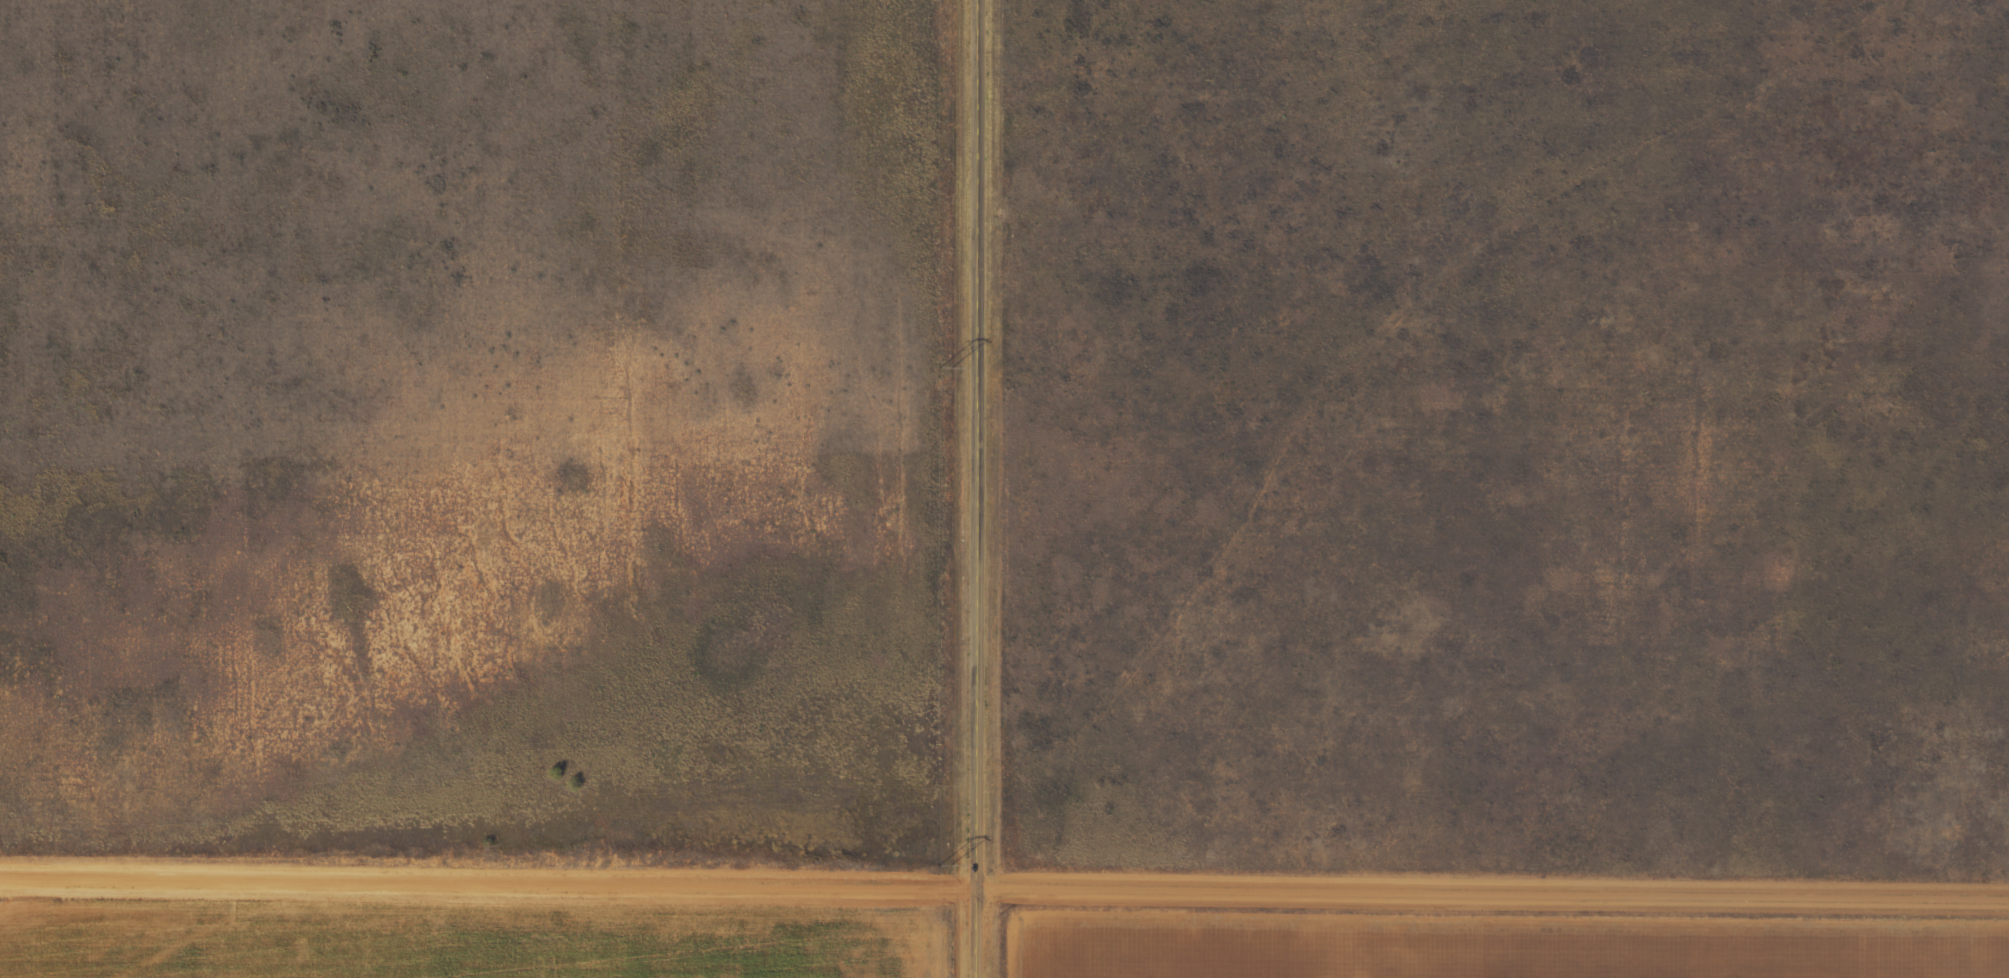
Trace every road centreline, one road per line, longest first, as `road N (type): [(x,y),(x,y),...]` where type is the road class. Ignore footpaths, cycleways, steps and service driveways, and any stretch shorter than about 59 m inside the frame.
road 1 (residential): [(2008,893),(0,877)]
road 2 (secondary): [(970,977),(975,0)]

